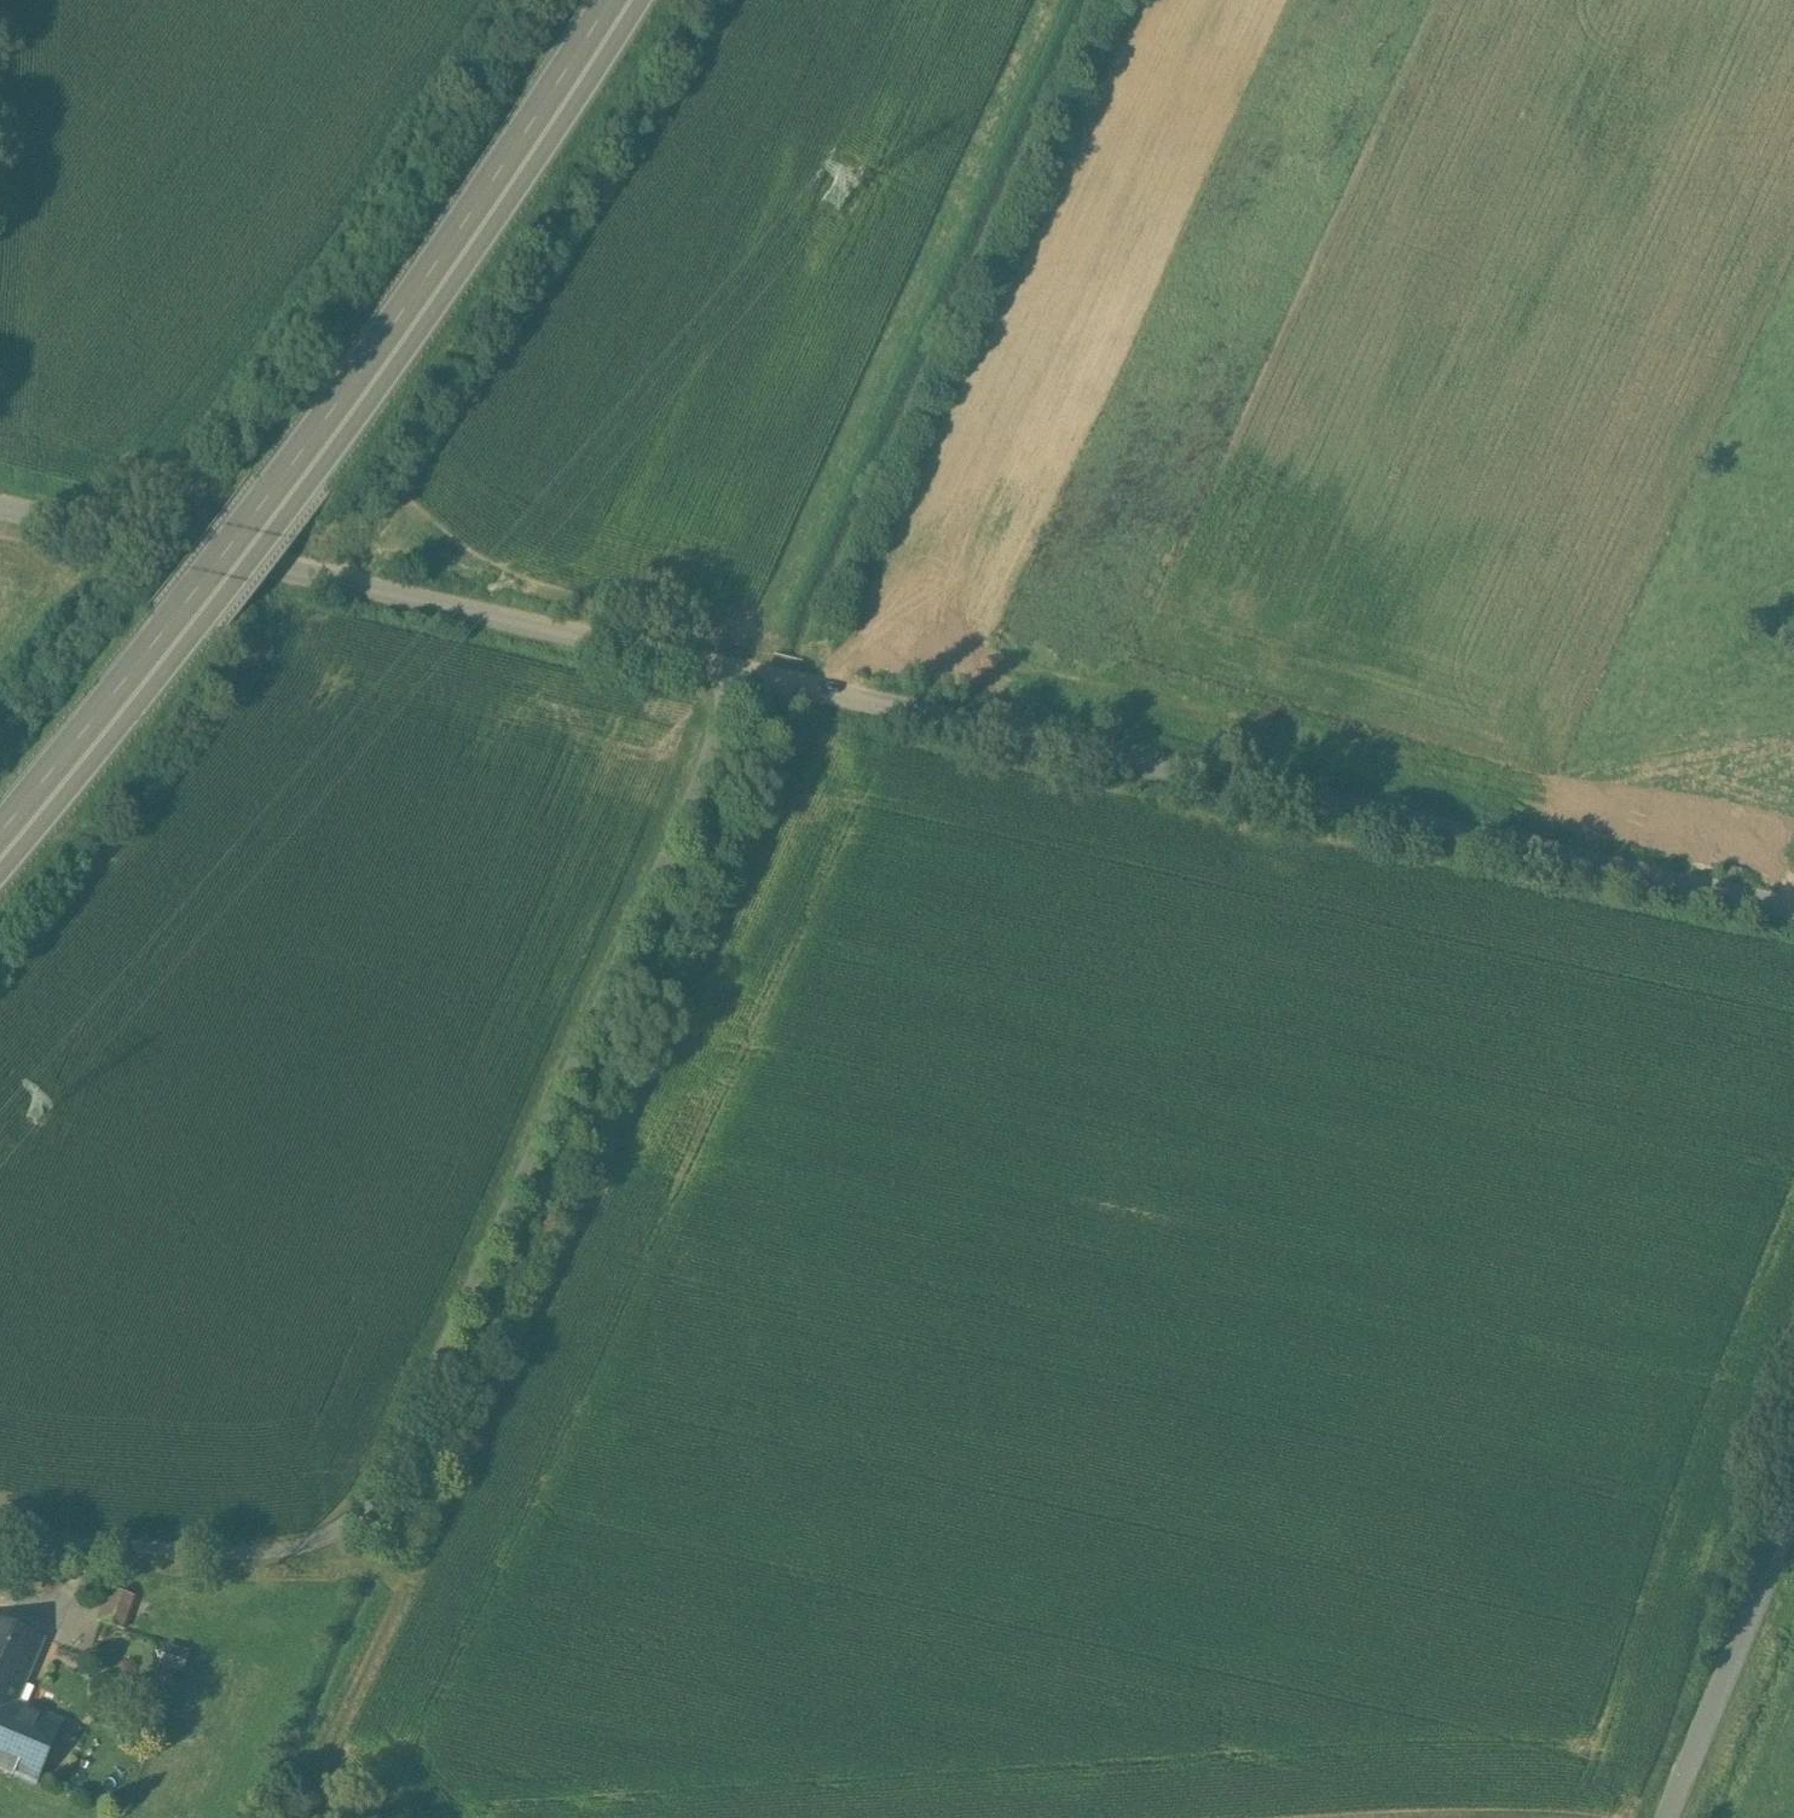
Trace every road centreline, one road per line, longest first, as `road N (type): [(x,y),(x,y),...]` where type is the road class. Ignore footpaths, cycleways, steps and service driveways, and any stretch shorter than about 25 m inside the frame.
road 1 (unclassified): [(1793,910),(0,509)]
road 2 (trunk): [(620,0),(401,330),(156,655),(0,842)]
road 3 (unclassified): [(1667,1817),(1793,1506)]

